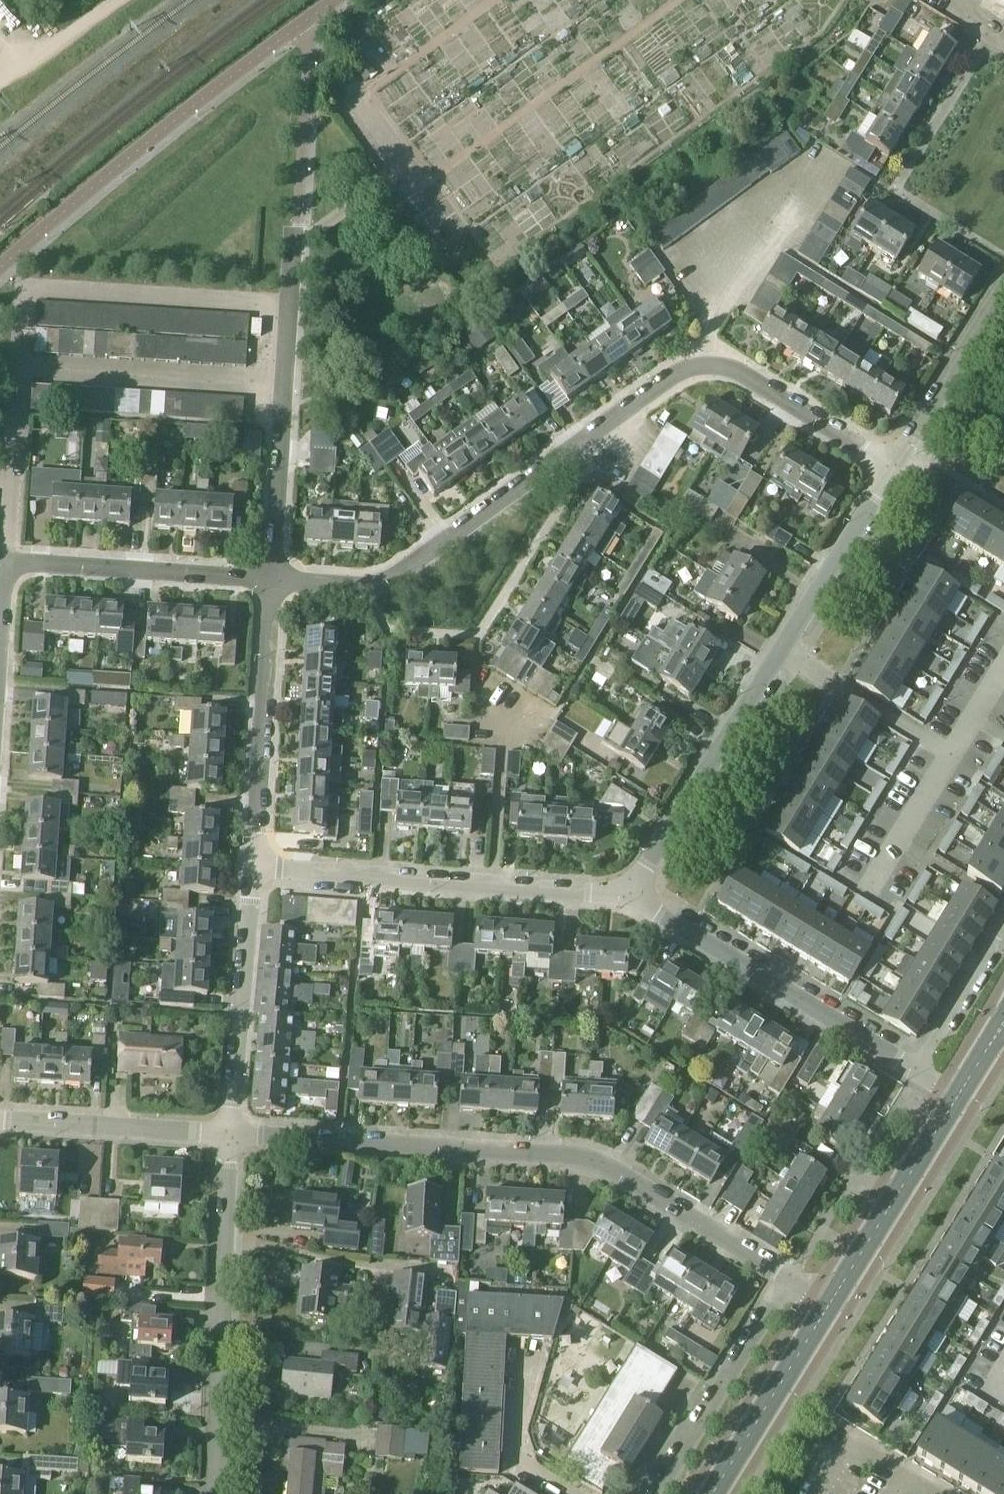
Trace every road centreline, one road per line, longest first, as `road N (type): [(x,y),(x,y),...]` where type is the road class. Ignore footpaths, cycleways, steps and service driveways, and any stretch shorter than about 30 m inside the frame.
road 1 (residential): [(894,466),(737,371),(700,365),(672,375),(384,582),(273,578)]
road 2 (residential): [(789,1277),(591,1158),(230,1134)]
road 3 (residential): [(629,895),(894,466)]
road 4 (residential): [(629,895),(255,866)]
road 5 (residential): [(230,1134),(217,1493)]
road 6 (residential): [(295,233),(273,578)]
road 7 (residential): [(918,1072),(629,895)]
road 8 (residential): [(273,578),(255,866)]
road 9 (residential): [(255,866),(230,1134)]
road 10 (residential): [(273,578),(5,561)]
road 11 (residential): [(789,1277),(655,1493)]
road 12 (tertiary): [(831,1301),(958,1097)]
road 13 (residential): [(230,1134),(0,1118)]
road 14 (tertiary): [(713,1493),(831,1301)]
road 15 (residential): [(894,466),(1003,290)]
road 16 (residential): [(1003,925),(918,1072)]

